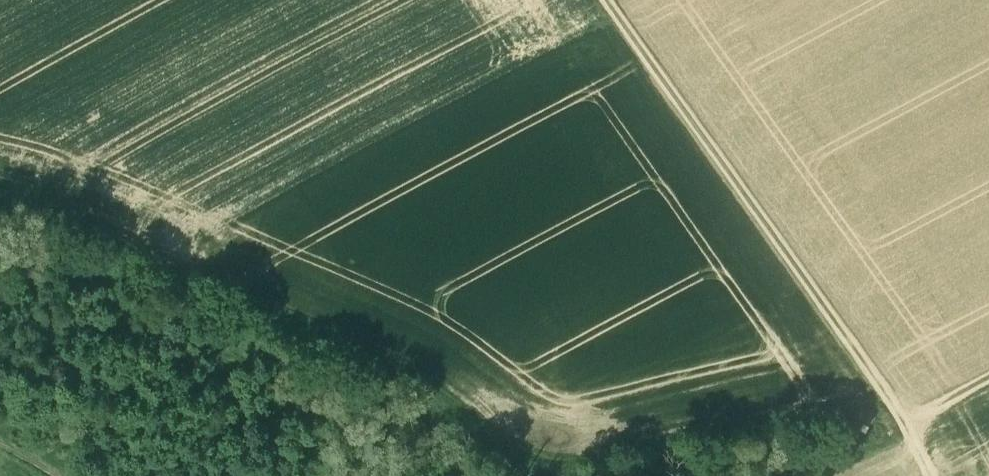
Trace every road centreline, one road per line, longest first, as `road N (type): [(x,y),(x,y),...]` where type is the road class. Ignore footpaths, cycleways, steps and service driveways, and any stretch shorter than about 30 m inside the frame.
road 1 (track): [(531,475),(453,408),(389,368),(126,234),(0,197)]
road 2 (track): [(929,475),(606,0)]
road 3 (track): [(988,377),(901,424),(802,415),(593,475)]

